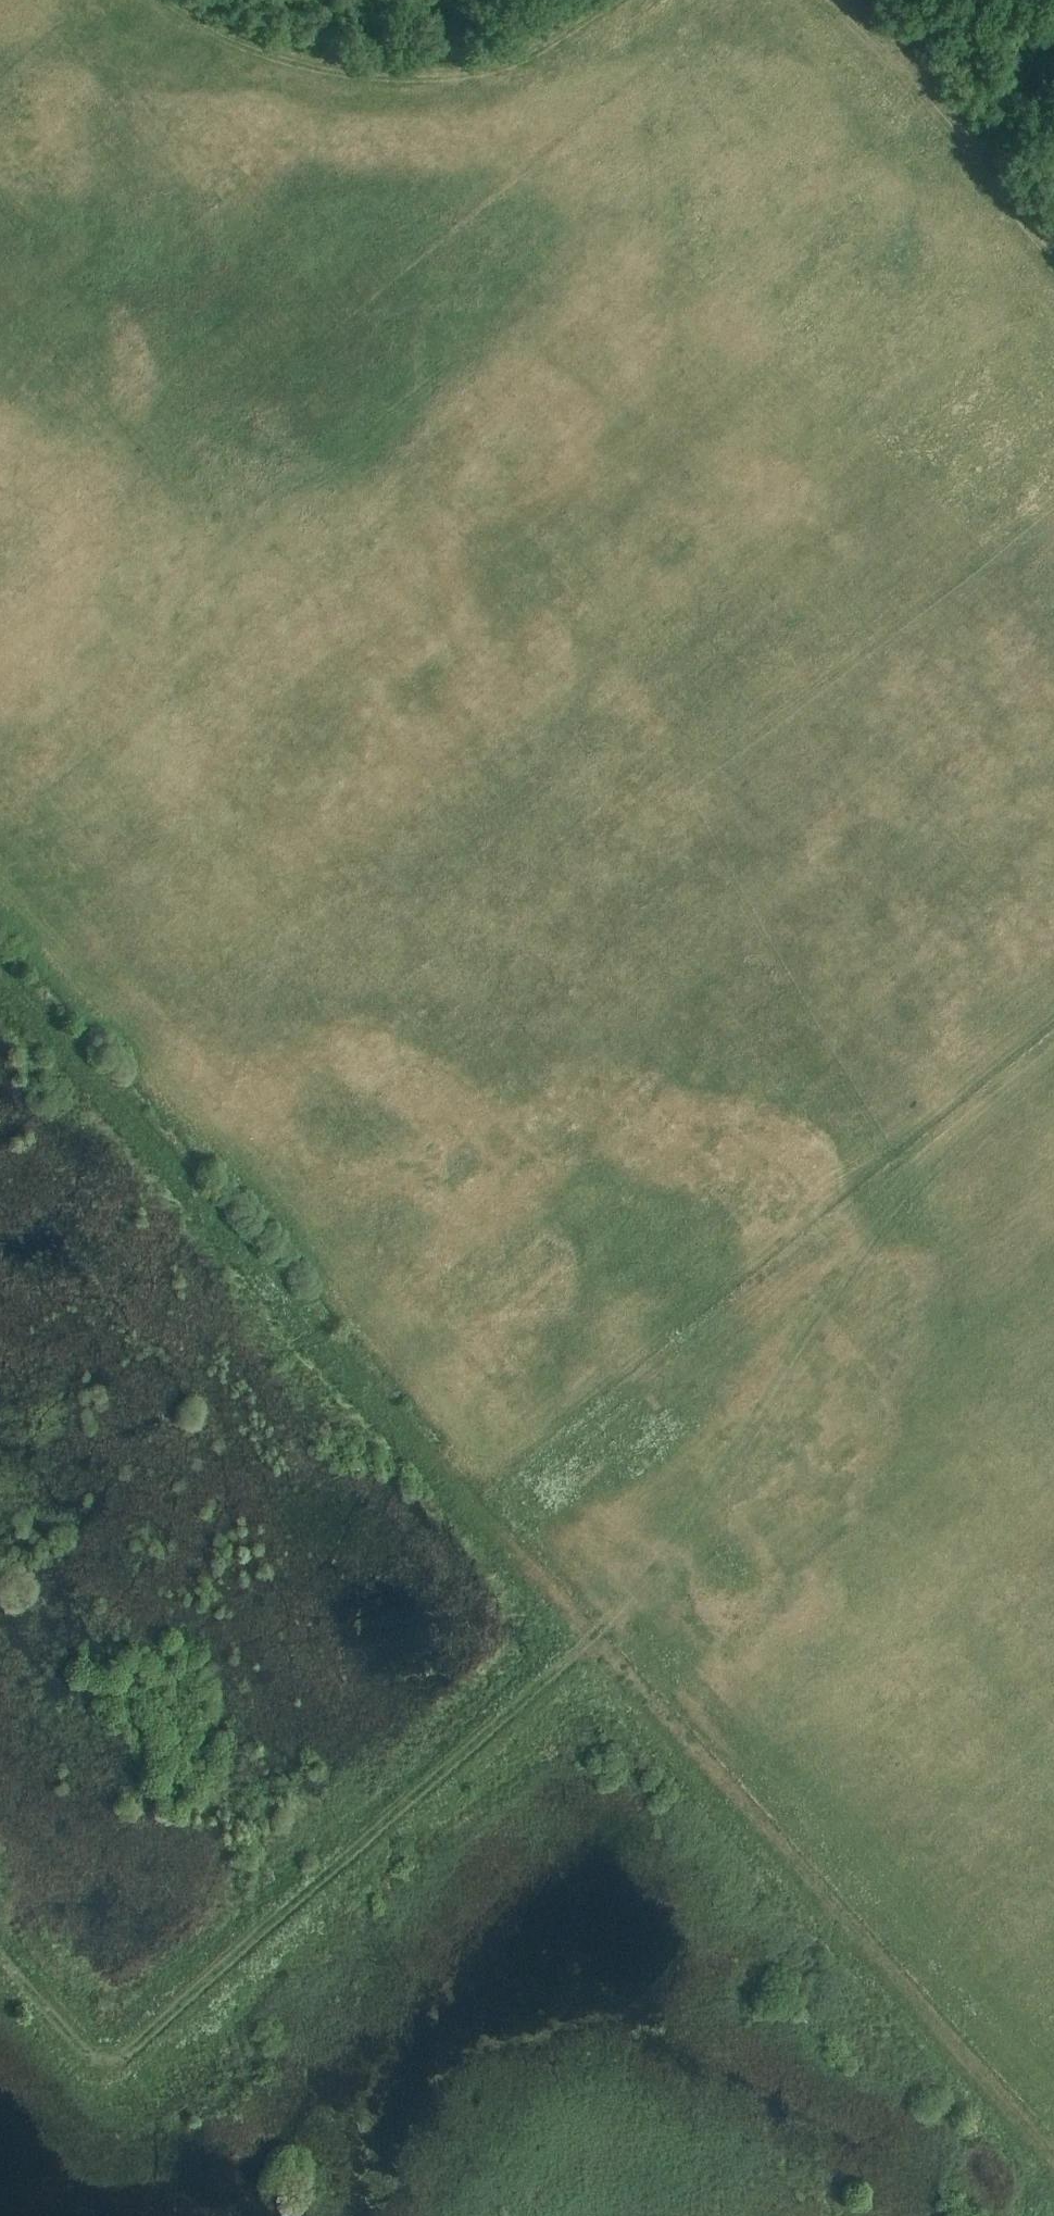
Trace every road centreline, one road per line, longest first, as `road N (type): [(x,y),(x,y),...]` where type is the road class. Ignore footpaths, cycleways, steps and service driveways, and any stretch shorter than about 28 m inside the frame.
road 1 (track): [(590,1645),(128,2053),(81,2054),(0,1964)]
road 2 (track): [(187,0),(246,33),(349,59),(495,48),(583,0)]
road 3 (track): [(836,0),(1053,244)]

